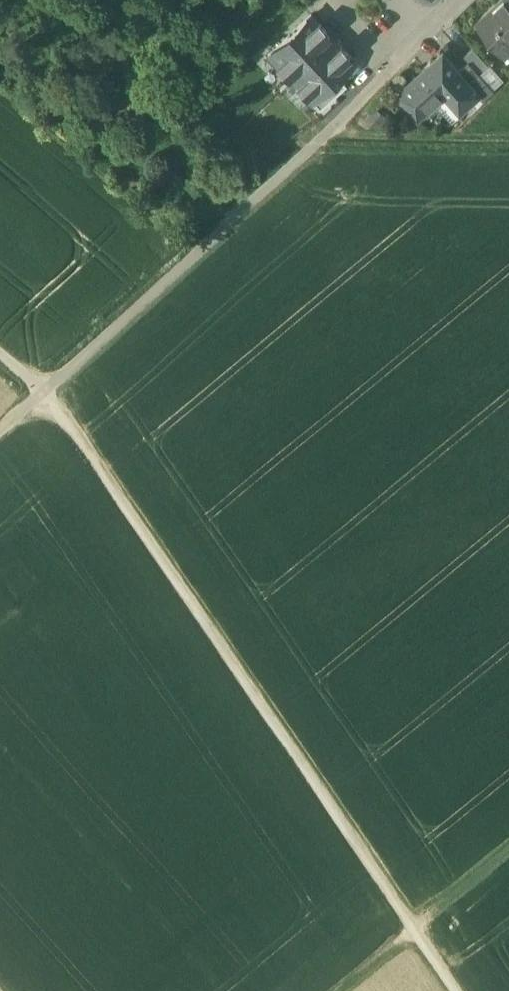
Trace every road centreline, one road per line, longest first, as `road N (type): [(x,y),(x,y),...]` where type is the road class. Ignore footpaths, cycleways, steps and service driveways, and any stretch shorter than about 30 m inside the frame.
road 1 (track): [(46,387),(460,990)]
road 2 (track): [(508,148),(329,132),(46,387)]
road 3 (residential): [(472,0),(329,132)]
road 4 (track): [(365,990),(508,872)]

